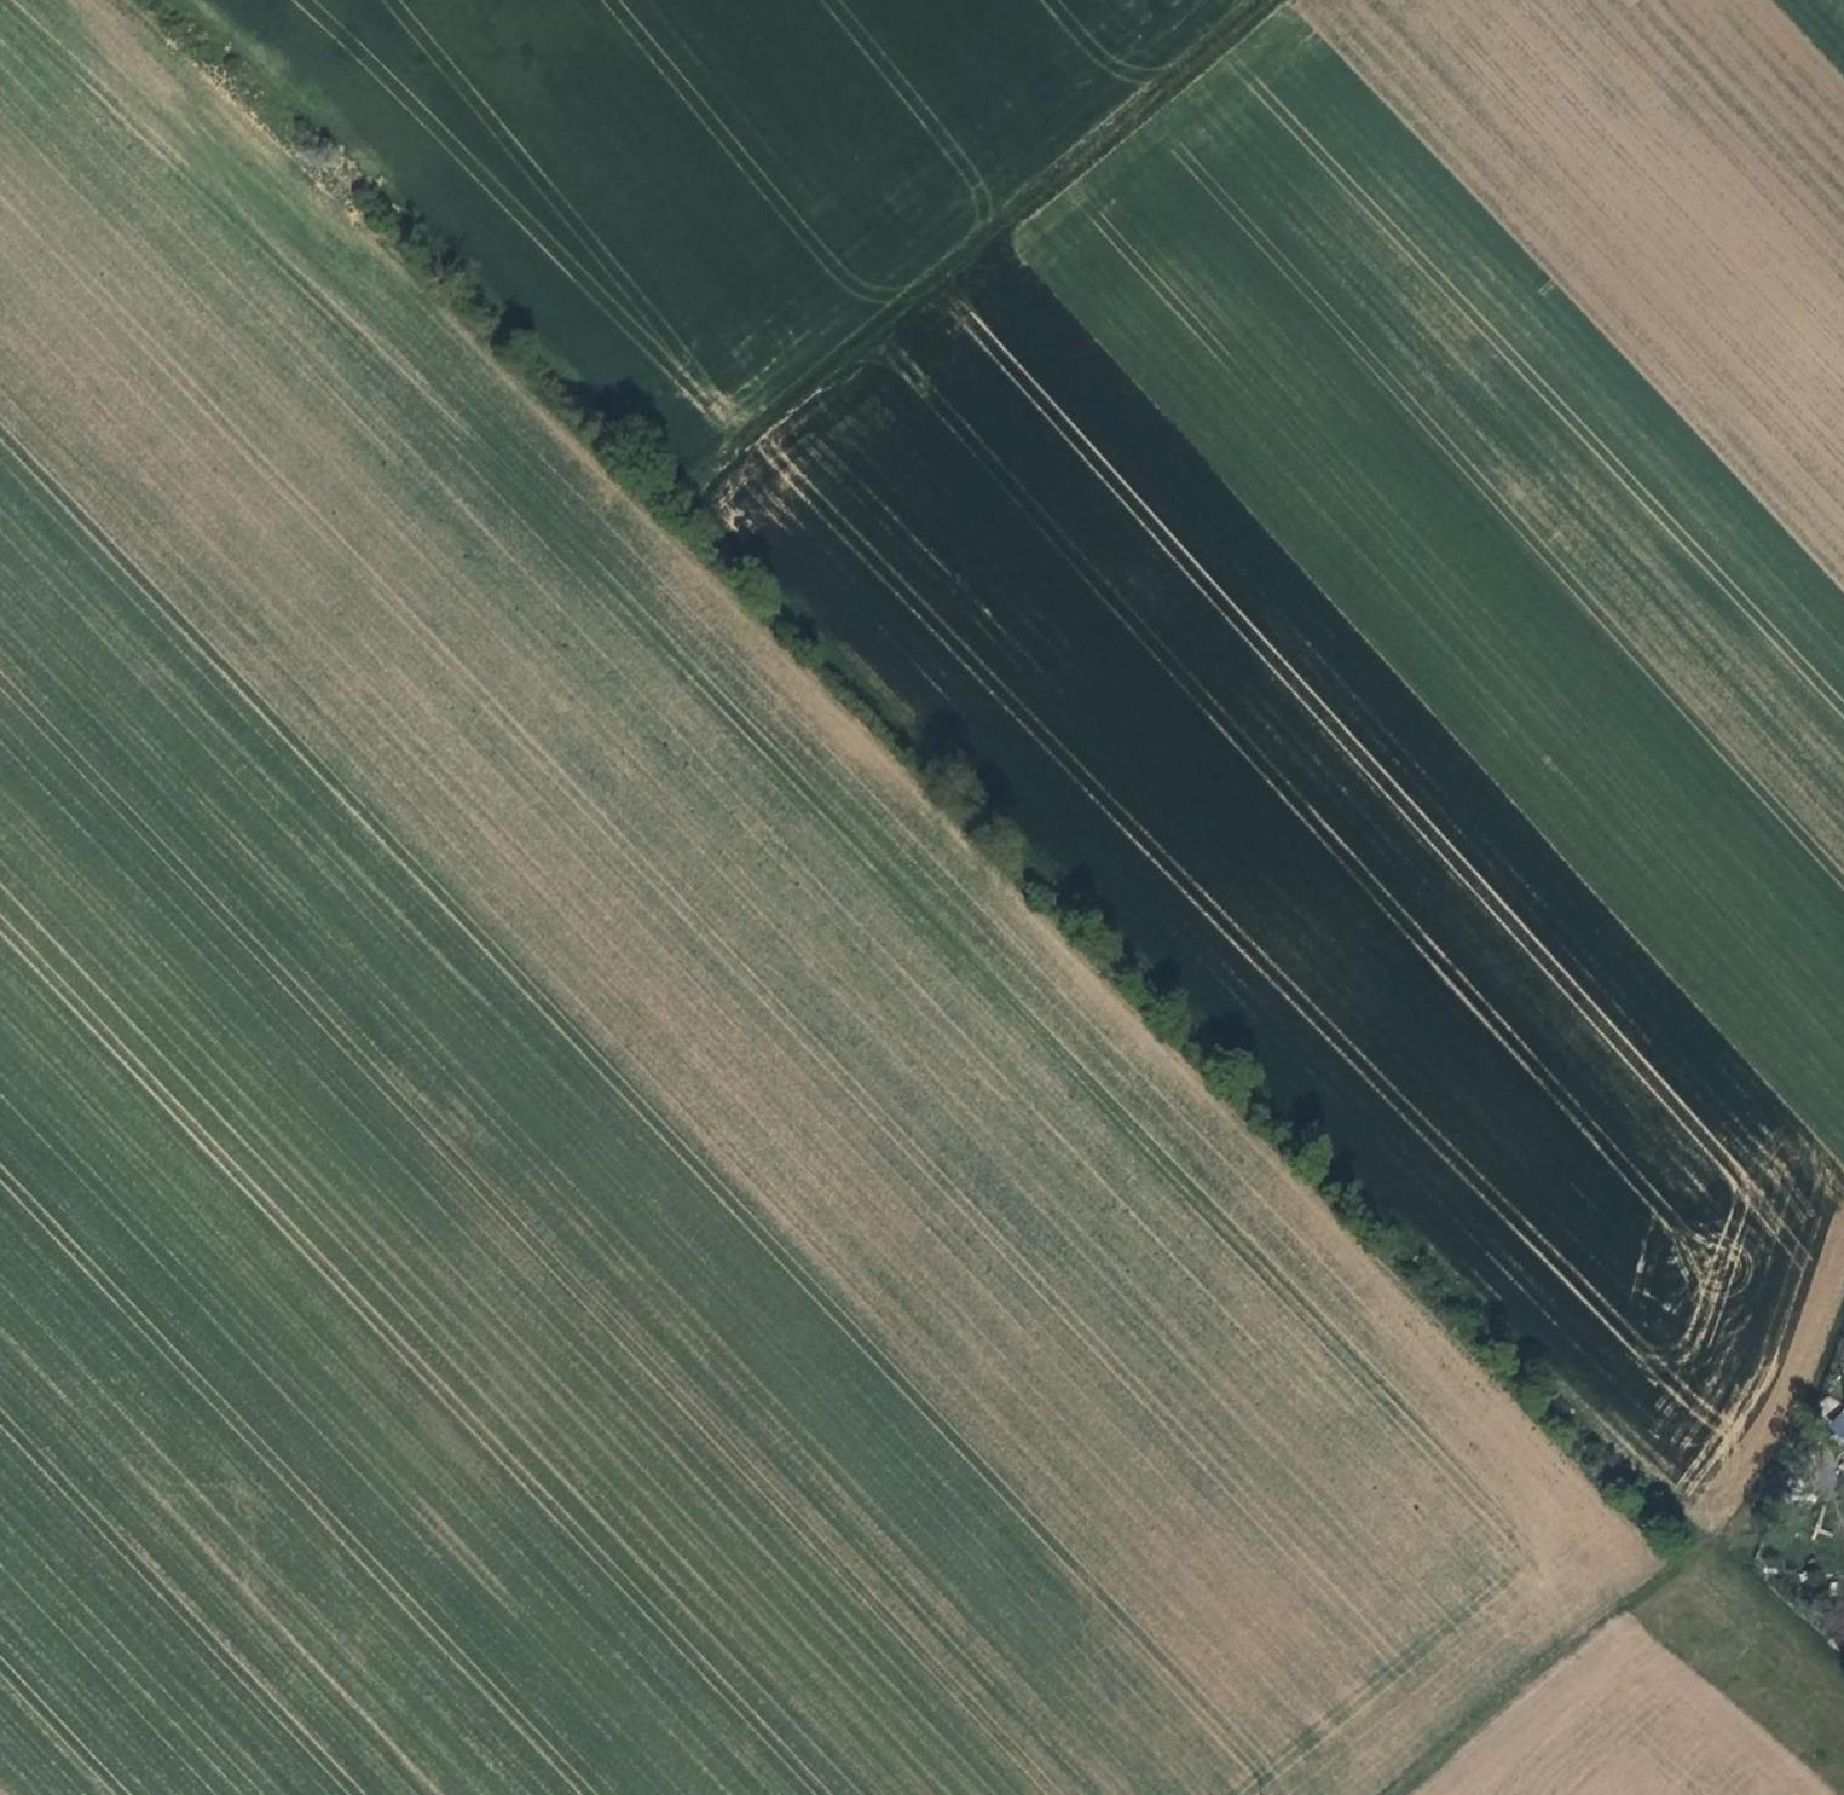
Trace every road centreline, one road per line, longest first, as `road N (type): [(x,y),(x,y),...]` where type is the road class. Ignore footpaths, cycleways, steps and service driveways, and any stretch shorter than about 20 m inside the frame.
road 1 (track): [(1731,1534),(1414,1794)]
road 2 (track): [(1000,227),(1269,0)]

